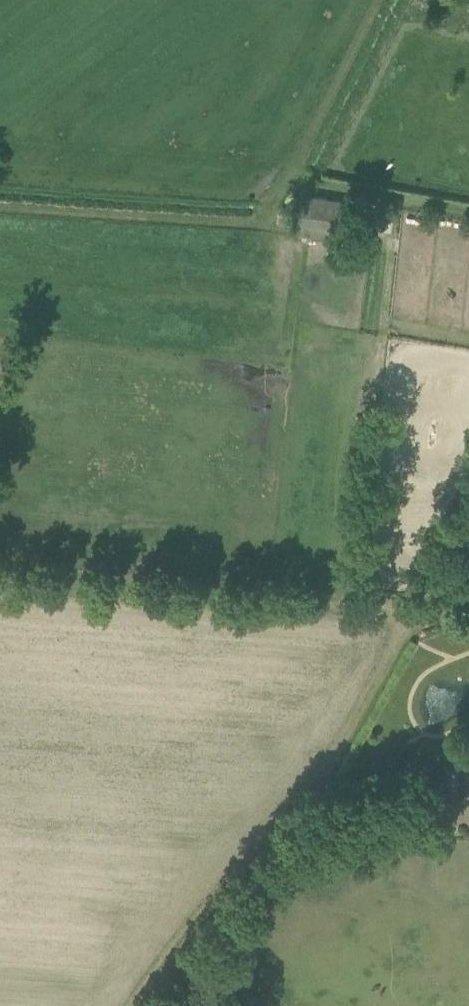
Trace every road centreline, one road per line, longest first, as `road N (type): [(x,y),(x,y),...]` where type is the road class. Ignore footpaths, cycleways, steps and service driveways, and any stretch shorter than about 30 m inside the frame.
road 1 (track): [(133,1005),(335,764),(468,504)]
road 2 (track): [(419,598),(0,580)]

